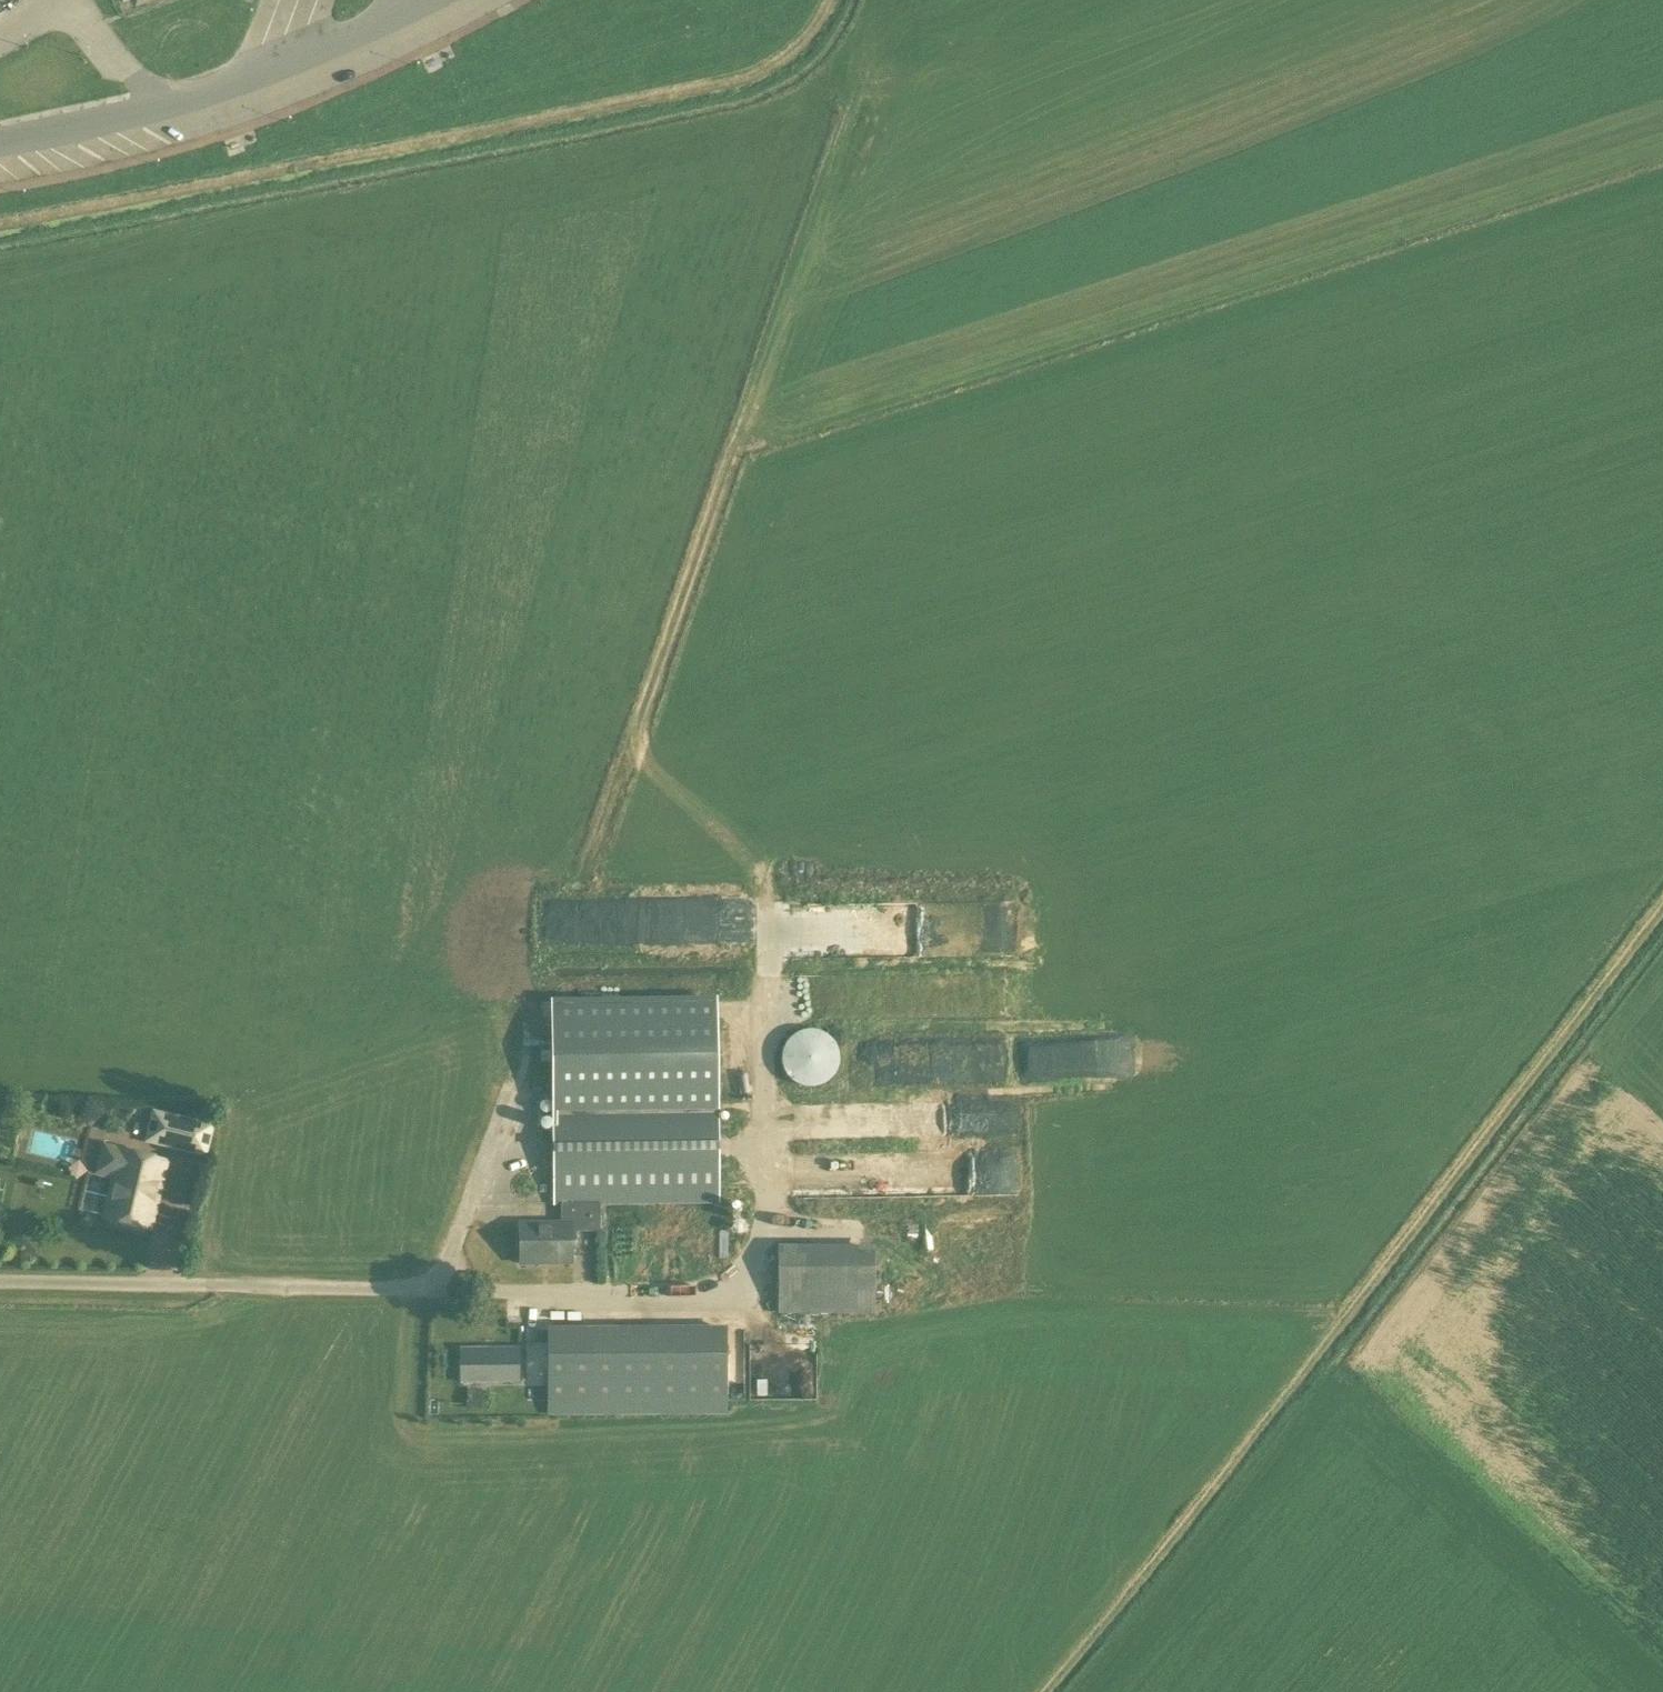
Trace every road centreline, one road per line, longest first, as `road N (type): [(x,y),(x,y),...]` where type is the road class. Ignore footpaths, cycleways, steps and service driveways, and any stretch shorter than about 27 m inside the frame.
road 1 (unclassified): [(0,1282),(435,1289)]

